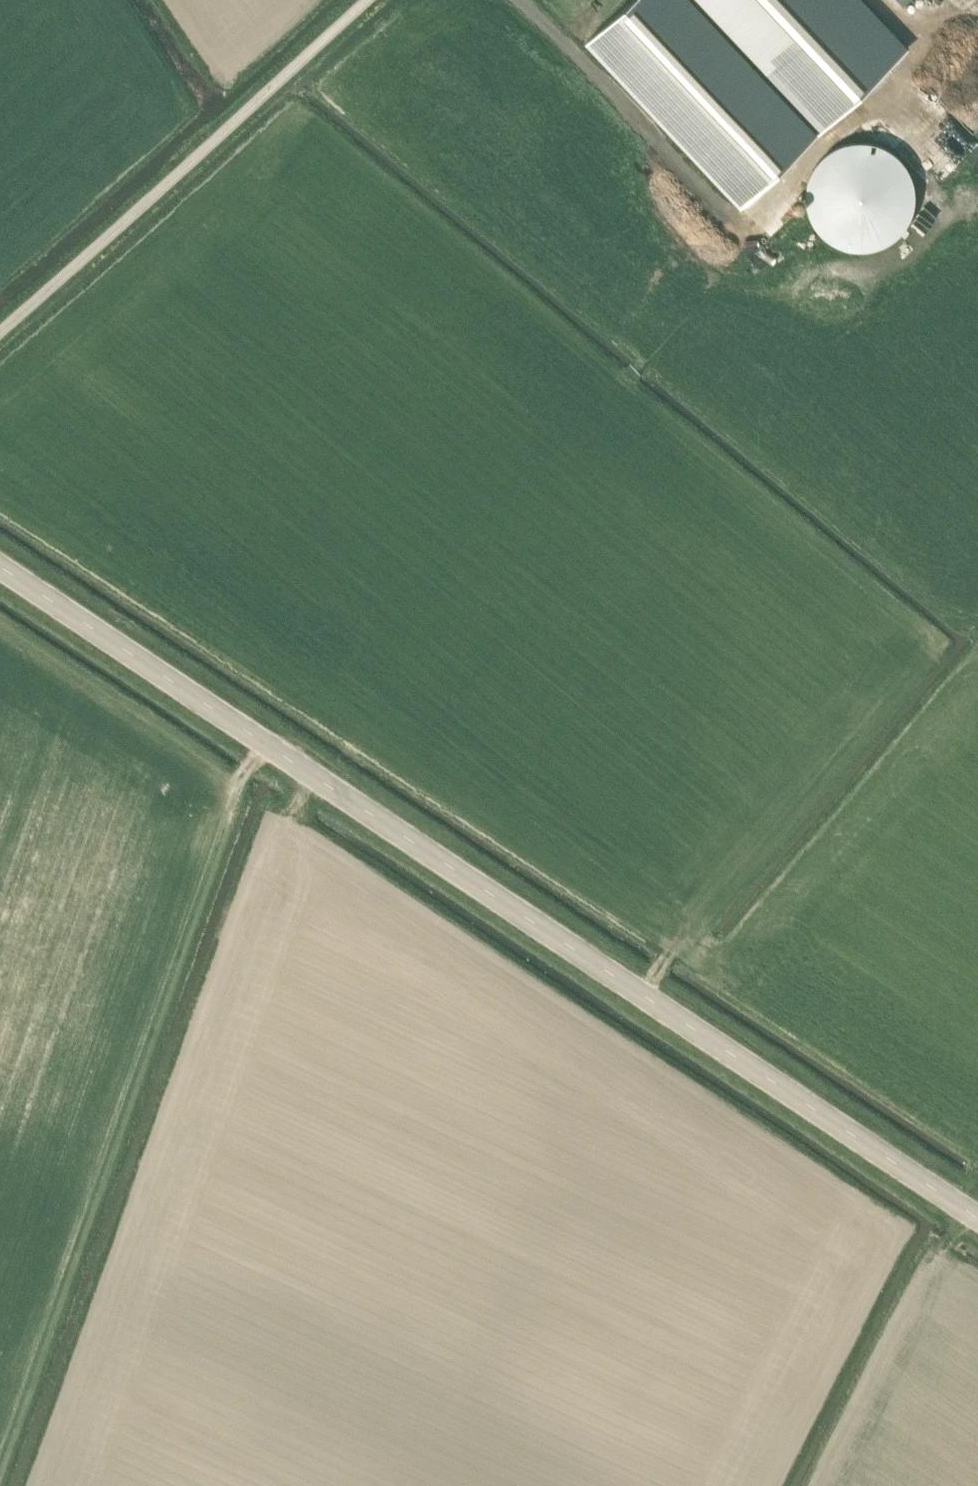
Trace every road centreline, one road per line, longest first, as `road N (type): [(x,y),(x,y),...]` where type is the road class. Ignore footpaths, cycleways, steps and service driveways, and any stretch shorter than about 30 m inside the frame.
road 1 (tertiary): [(977,1218),(0,566)]
road 2 (unclassified): [(0,328),(376,0)]

